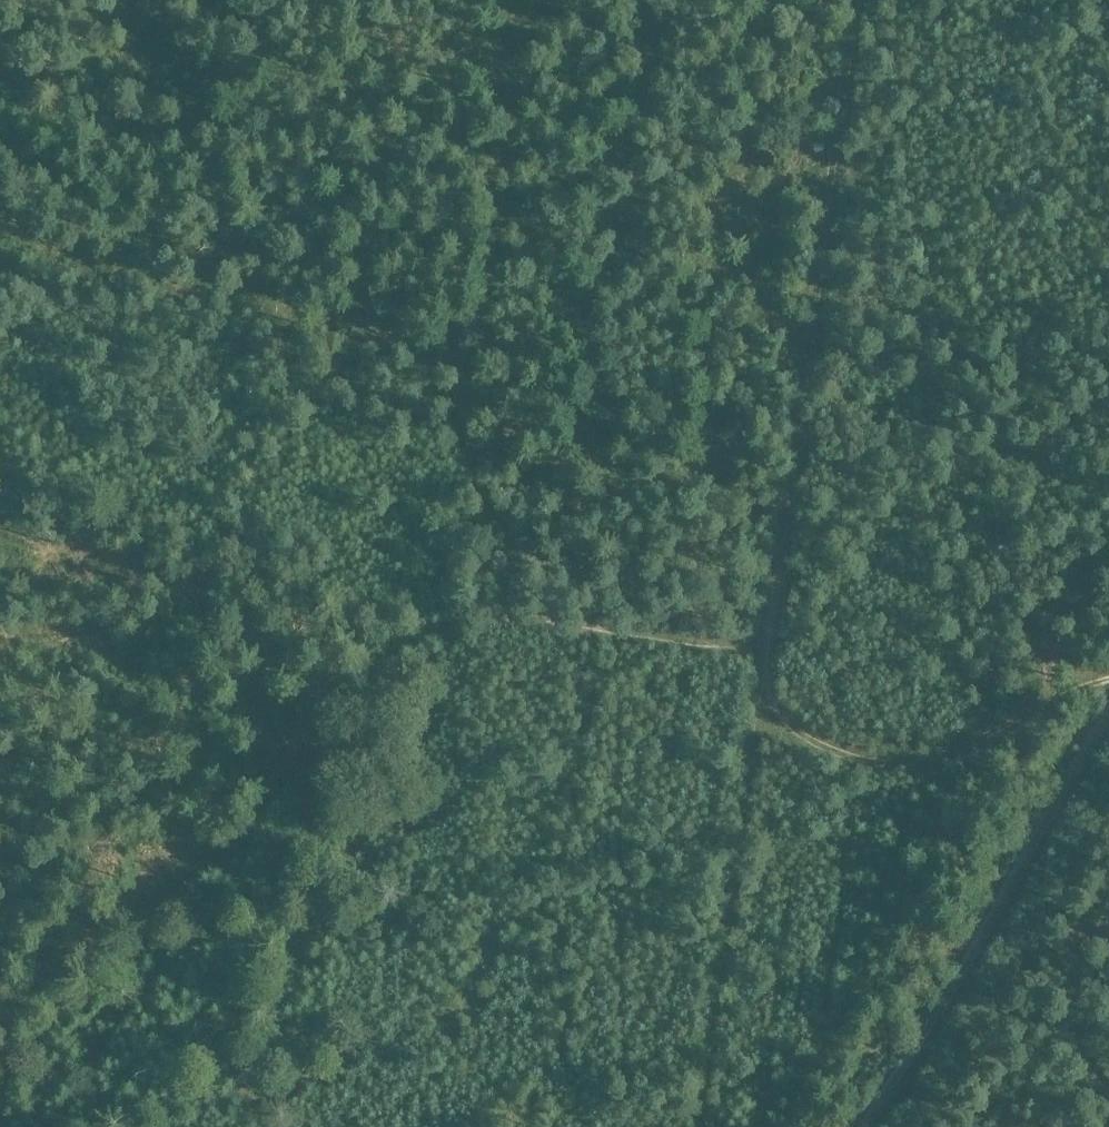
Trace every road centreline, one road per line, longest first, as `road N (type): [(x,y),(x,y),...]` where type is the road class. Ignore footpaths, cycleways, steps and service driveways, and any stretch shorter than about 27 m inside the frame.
road 1 (track): [(703,1126),(854,0)]
road 2 (track): [(1108,724),(872,1126)]
road 3 (track): [(1108,679),(913,768),(823,753),(759,698)]

